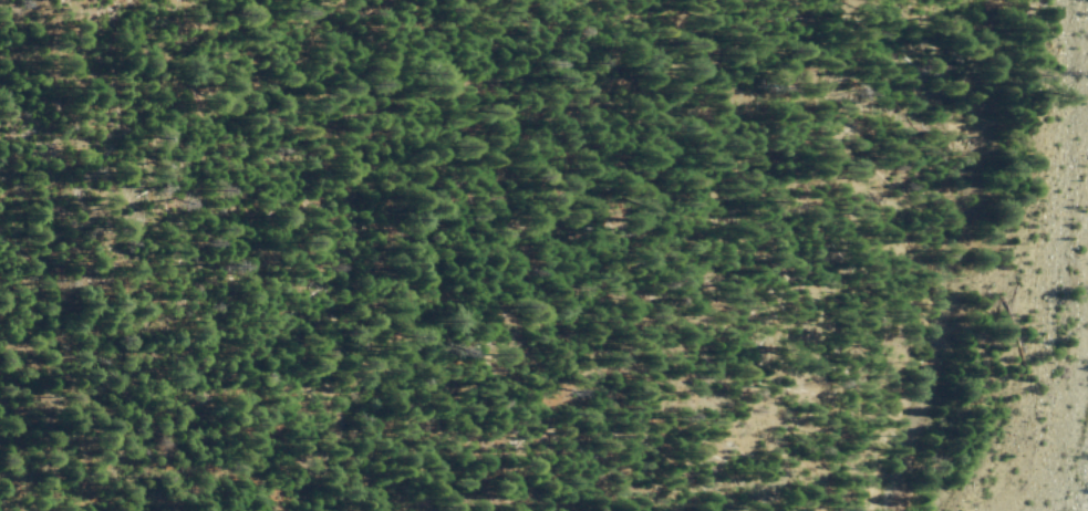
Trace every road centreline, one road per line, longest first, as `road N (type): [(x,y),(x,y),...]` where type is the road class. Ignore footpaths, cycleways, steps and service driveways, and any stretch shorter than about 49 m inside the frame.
road 1 (track): [(892,510),(970,108),(975,0)]

